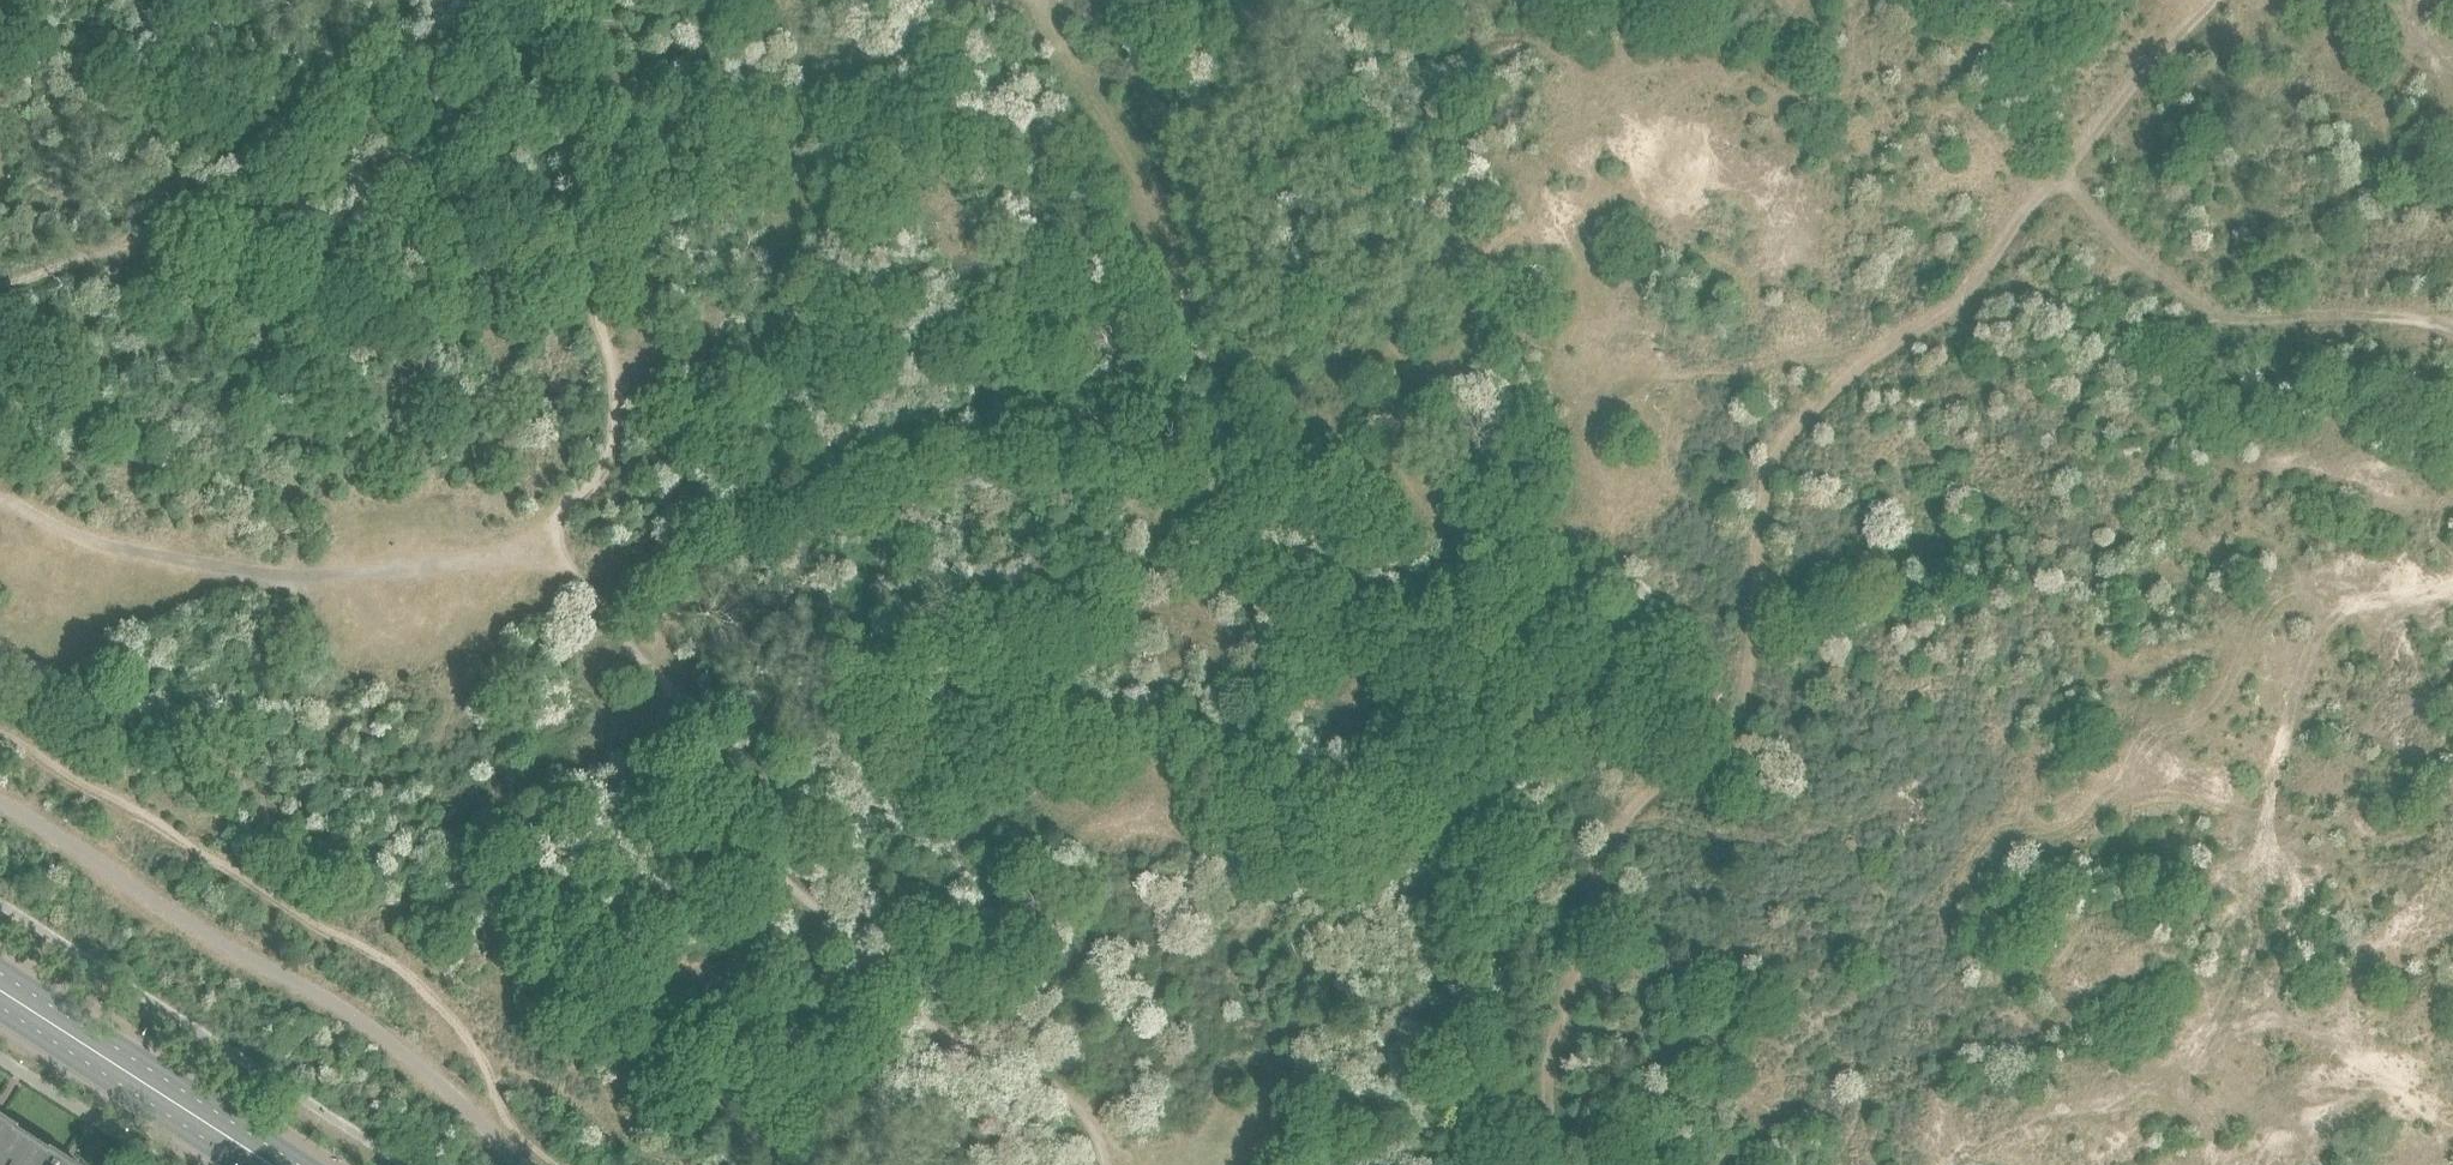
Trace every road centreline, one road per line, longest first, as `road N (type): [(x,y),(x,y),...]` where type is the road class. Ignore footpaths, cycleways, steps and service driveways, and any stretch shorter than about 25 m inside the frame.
road 1 (track): [(1552,1164),(1542,1099),(1551,1043),(1599,860),(1616,826),(1694,766),(1736,718),(1756,624),(1758,526),(1777,437),(1830,384),(1943,312),(1976,280),(2206,0)]
road 2 (track): [(2059,179),(2136,263),(2216,319),(2390,306),(2452,329)]
road 3 (secondary): [(273,1164),(0,989)]
road 4 (track): [(1042,0),(1173,246)]

